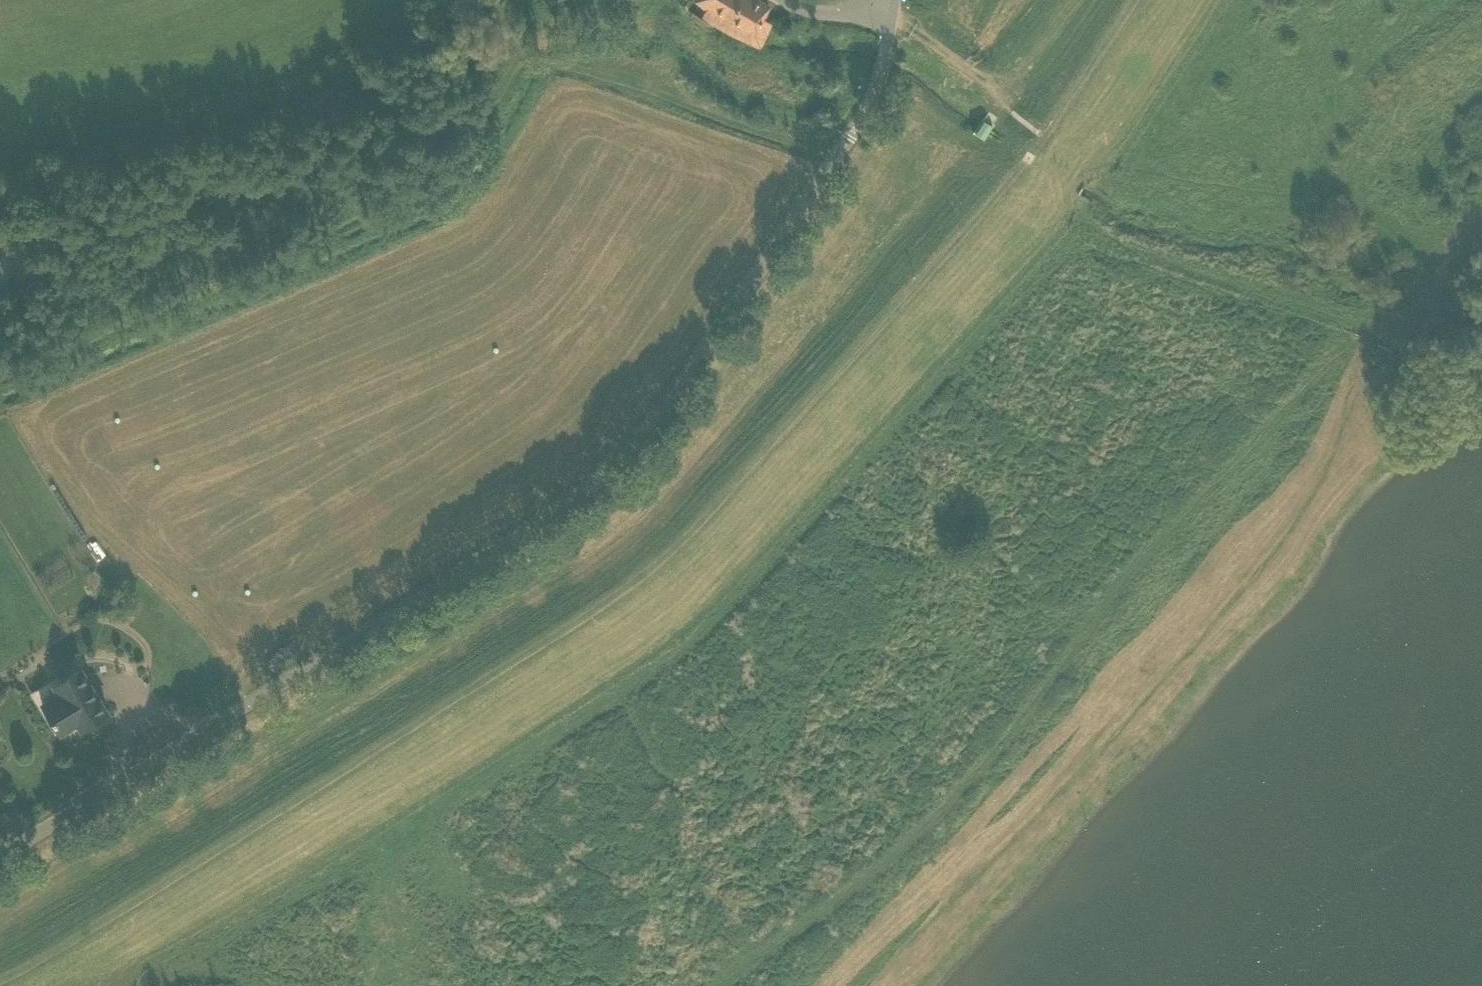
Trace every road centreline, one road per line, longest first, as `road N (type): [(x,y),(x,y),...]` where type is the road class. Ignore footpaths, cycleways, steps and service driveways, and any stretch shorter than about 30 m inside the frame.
road 1 (track): [(1136,0),(1035,151),(678,548),(577,624),(0,985)]
road 2 (unclassified): [(0,857),(589,488),(656,422),(862,115),(889,20)]
road 3 (track): [(889,20),(1007,97)]

